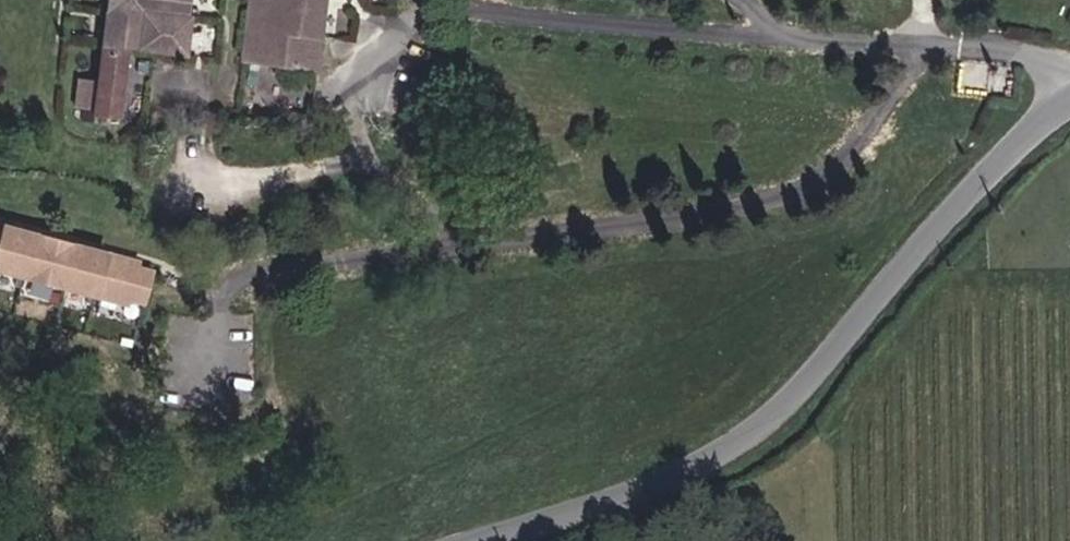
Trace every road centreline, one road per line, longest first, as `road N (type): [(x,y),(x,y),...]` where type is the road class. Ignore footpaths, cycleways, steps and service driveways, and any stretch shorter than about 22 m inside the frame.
road 1 (residential): [(477,540),(689,471),(745,440),(812,376),(1035,120),(1069,97)]

